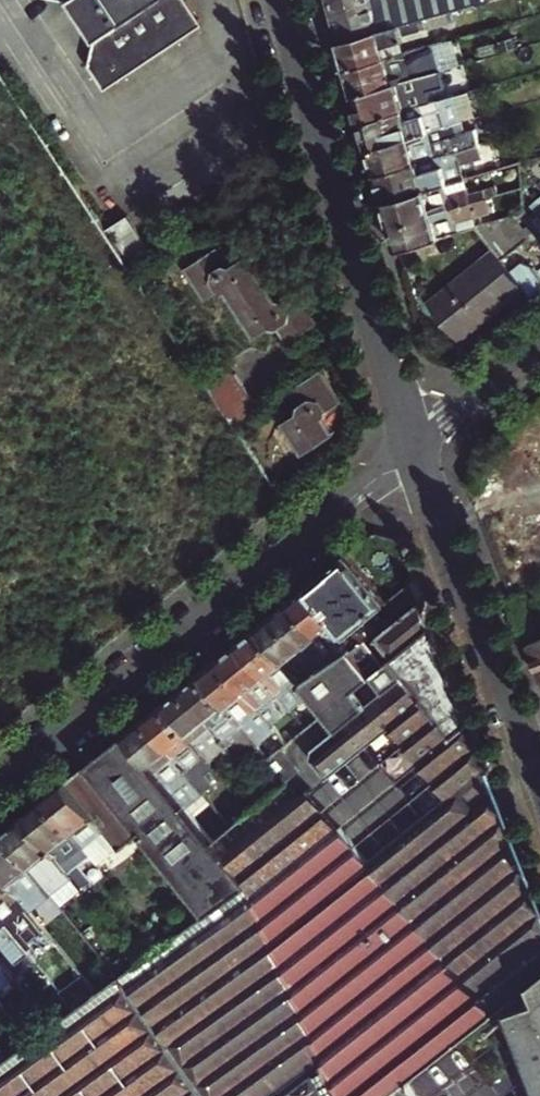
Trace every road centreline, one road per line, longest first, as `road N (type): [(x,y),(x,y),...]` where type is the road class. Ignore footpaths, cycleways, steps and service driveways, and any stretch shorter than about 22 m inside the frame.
road 1 (residential): [(0,783),(414,448)]
road 2 (residential): [(414,448),(280,0)]
road 3 (residential): [(539,781),(414,448)]
road 4 (residential): [(414,448),(539,346)]

